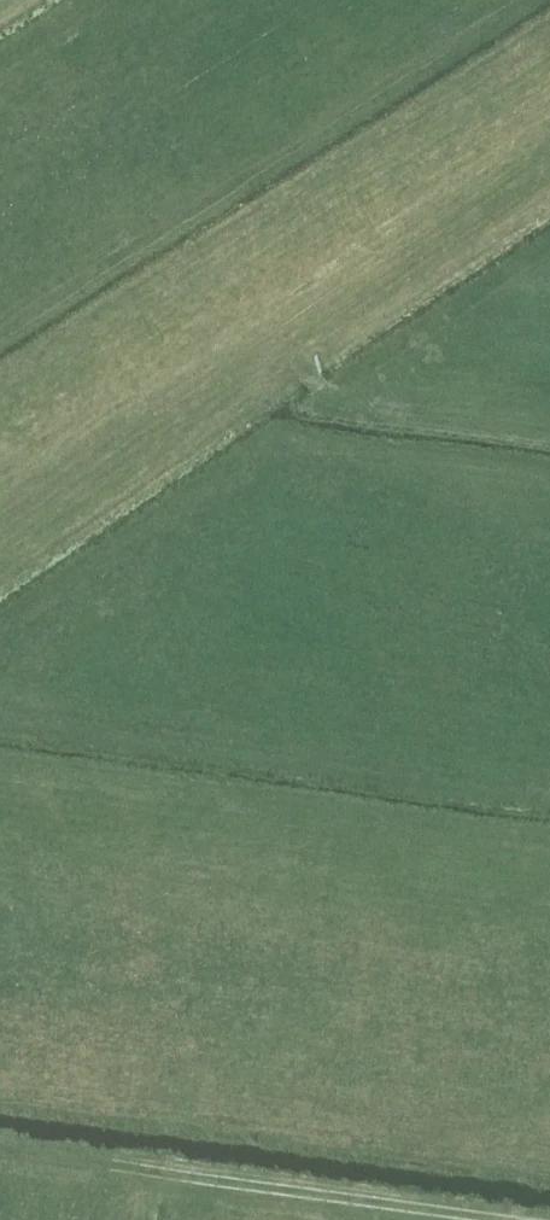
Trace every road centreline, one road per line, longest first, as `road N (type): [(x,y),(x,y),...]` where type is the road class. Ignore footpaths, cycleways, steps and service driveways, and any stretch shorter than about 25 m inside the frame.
road 1 (track): [(0,516),(249,345),(302,371)]
road 2 (track): [(118,1173),(470,1219)]

